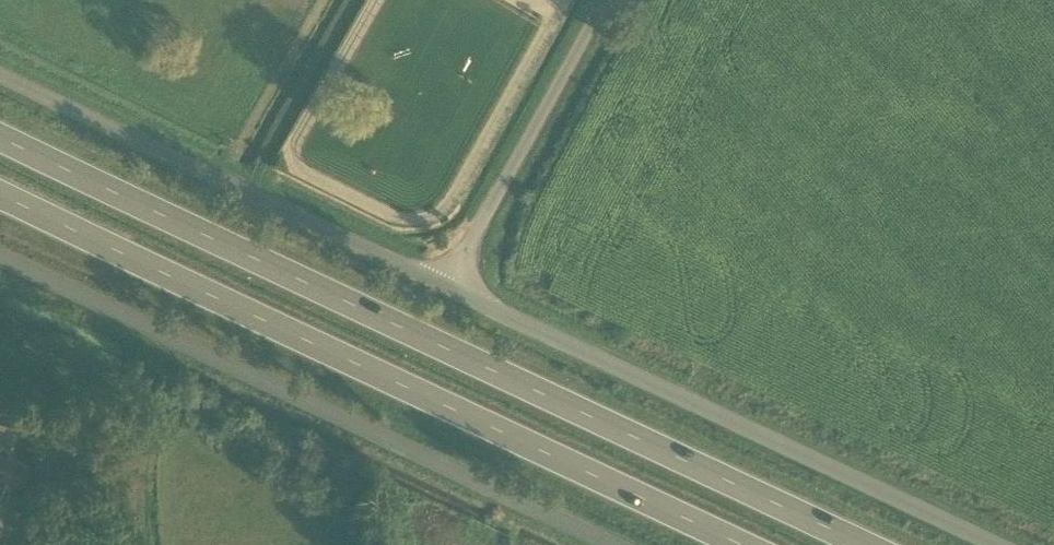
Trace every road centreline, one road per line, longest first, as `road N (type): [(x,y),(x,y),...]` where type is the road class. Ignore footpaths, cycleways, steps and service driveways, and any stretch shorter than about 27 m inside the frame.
road 1 (primary): [(869,544),(0,136)]
road 2 (primary): [(0,197),(736,544)]
road 3 (unclassified): [(604,544),(0,263)]
road 4 (unclassified): [(994,544),(447,290)]
road 5 (unclassified): [(447,290),(0,71)]
road 6 (unclassified): [(447,290),(611,0)]

